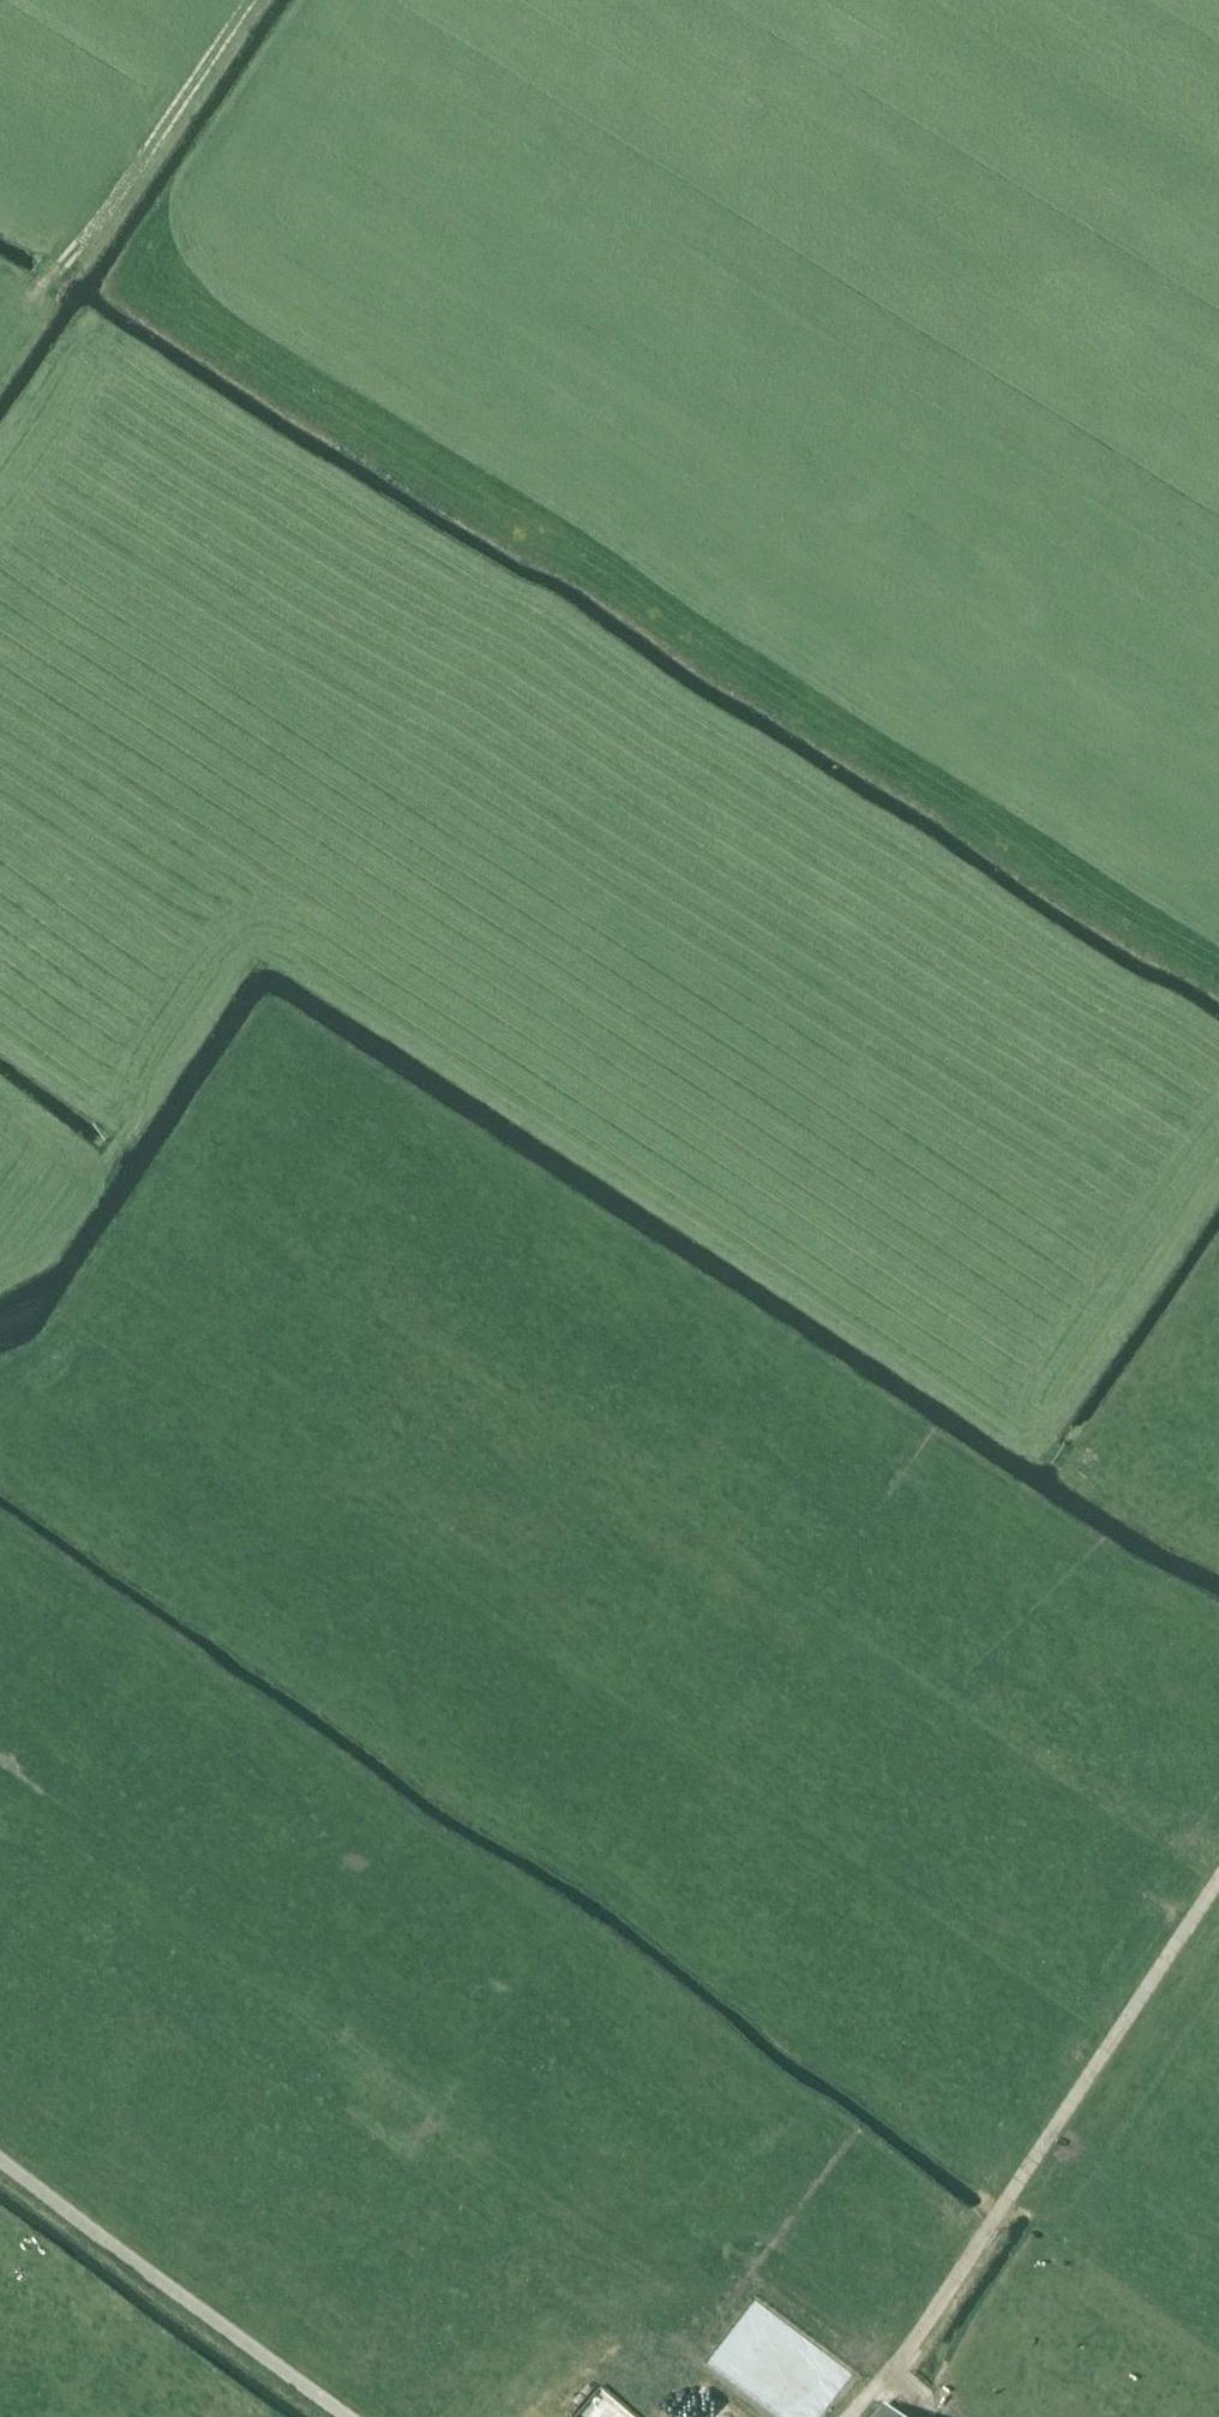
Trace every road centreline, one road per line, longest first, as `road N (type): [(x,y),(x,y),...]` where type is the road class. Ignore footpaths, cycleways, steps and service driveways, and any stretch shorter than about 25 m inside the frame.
road 1 (track): [(351,2416),(0,2155)]
road 2 (track): [(851,2416),(1015,2183)]

